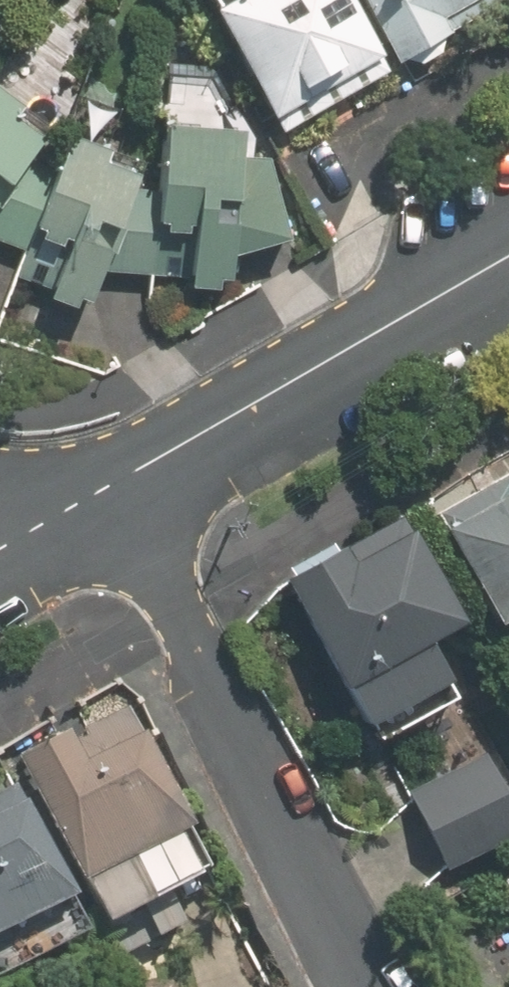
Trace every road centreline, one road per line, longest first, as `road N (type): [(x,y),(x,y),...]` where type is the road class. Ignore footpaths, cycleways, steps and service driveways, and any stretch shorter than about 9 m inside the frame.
road 1 (residential): [(391,986),(108,486)]
road 2 (residential): [(508,256),(108,486)]
road 3 (residential): [(108,486),(0,548)]

